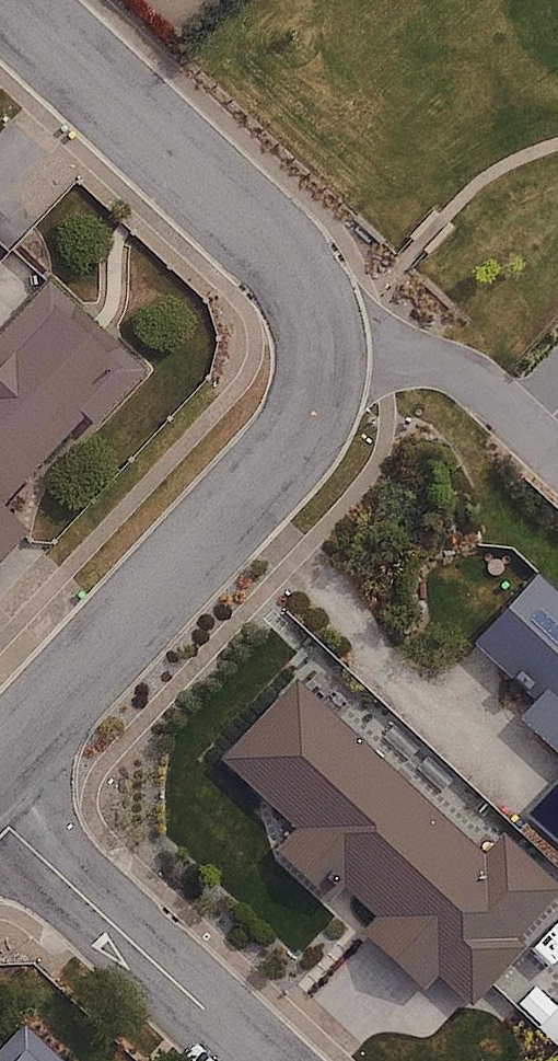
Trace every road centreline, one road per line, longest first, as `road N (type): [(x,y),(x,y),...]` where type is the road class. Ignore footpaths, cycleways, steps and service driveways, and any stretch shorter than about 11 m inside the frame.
road 1 (residential): [(0,761),(282,457),(304,414),(320,347)]
road 2 (residential): [(12,0),(268,244),(310,298),(320,347)]
road 3 (residential): [(0,820),(258,1060)]

